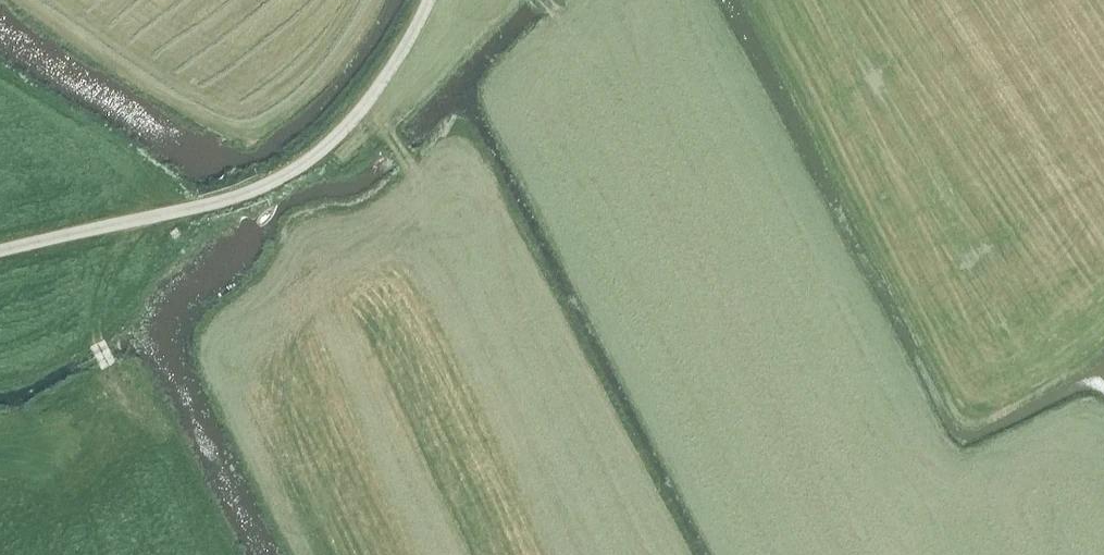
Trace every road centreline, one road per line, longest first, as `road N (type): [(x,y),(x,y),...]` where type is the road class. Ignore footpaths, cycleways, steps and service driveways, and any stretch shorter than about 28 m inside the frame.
road 1 (unclassified): [(0,252),(228,199),(294,170),(362,110),(429,0)]

